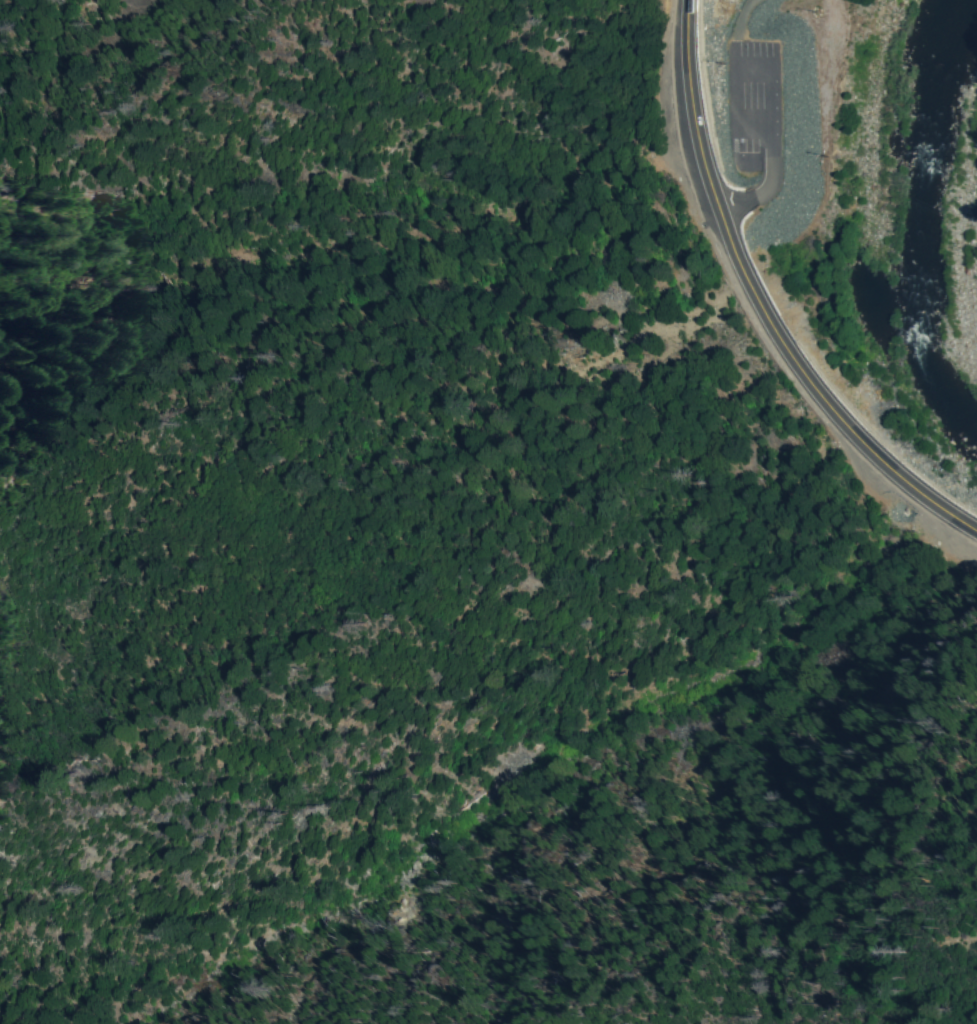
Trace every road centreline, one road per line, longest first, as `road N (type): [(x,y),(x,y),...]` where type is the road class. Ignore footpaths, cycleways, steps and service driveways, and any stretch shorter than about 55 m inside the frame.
road 1 (primary): [(681,0),(680,78),(692,154),(756,307),(847,429),(976,534)]

